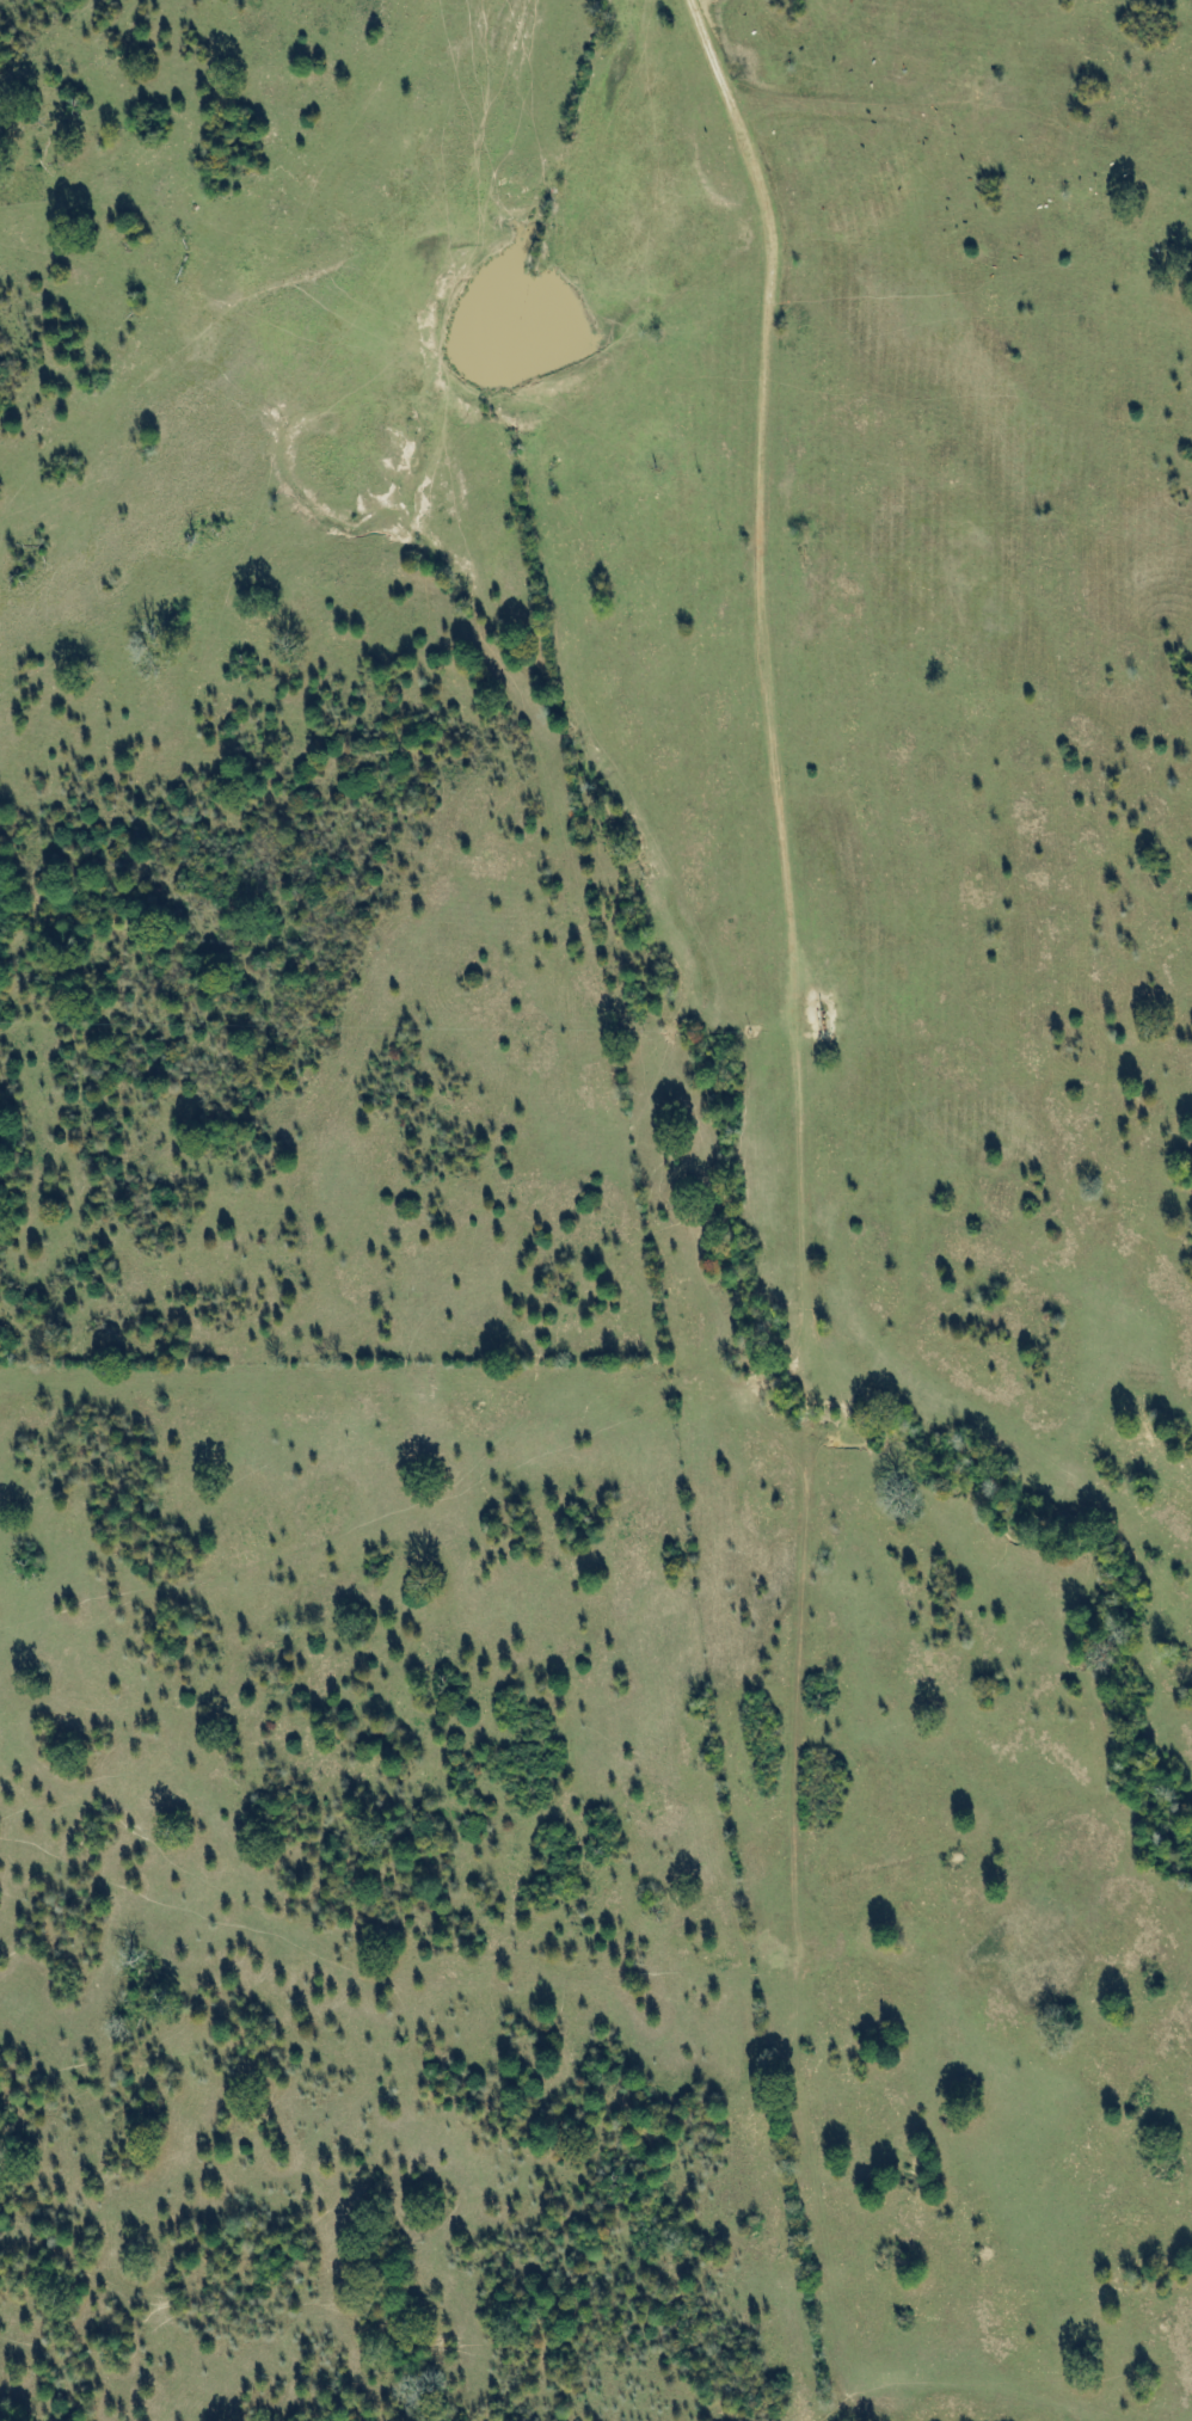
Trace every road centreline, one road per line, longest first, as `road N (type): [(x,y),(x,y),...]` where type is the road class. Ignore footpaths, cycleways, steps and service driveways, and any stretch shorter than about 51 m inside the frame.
road 1 (residential): [(864,1851),(840,1759),(751,279),(674,128),(674,92),(629,0)]

